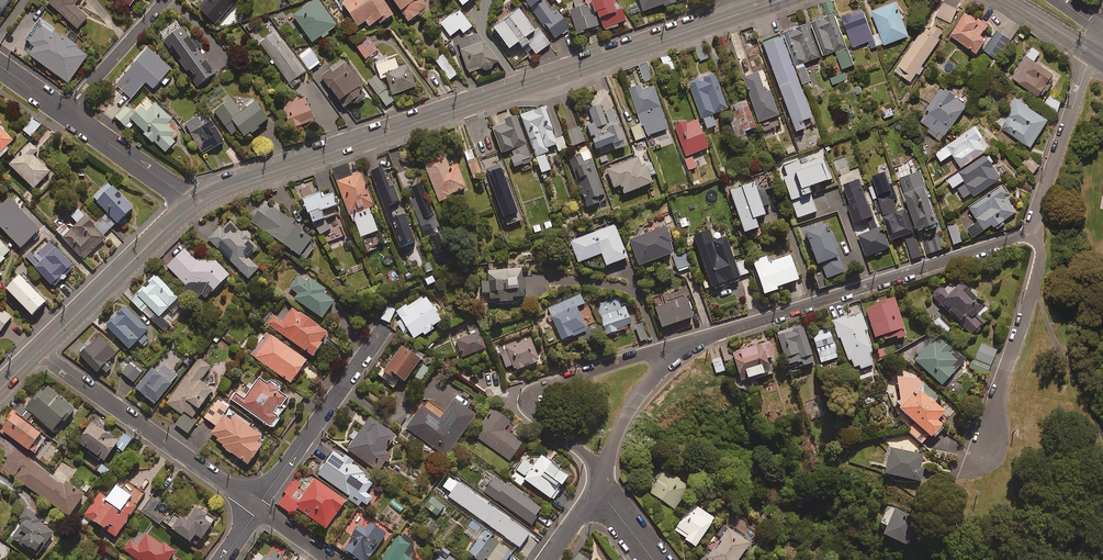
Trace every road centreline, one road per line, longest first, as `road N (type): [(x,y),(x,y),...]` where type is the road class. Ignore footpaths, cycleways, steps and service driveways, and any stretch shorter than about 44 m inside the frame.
road 1 (tertiary): [(193,203),(749,10)]
road 2 (residential): [(691,341),(1034,231)]
road 3 (residential): [(604,469),(544,421),(536,410),(540,389),(691,341)]
road 4 (residential): [(39,352),(257,508)]
road 5 (residential): [(988,451),(1035,286),(1034,231)]
road 6 (residential): [(381,331),(257,508)]
road 7 (tertiary): [(39,352),(193,203)]
road 8 (residential): [(1034,231),(1095,53)]
road 9 (residential): [(193,203),(65,112)]
road 10 (residential): [(604,469),(625,417),(691,341)]
road 11 (residential): [(165,0),(65,112)]

